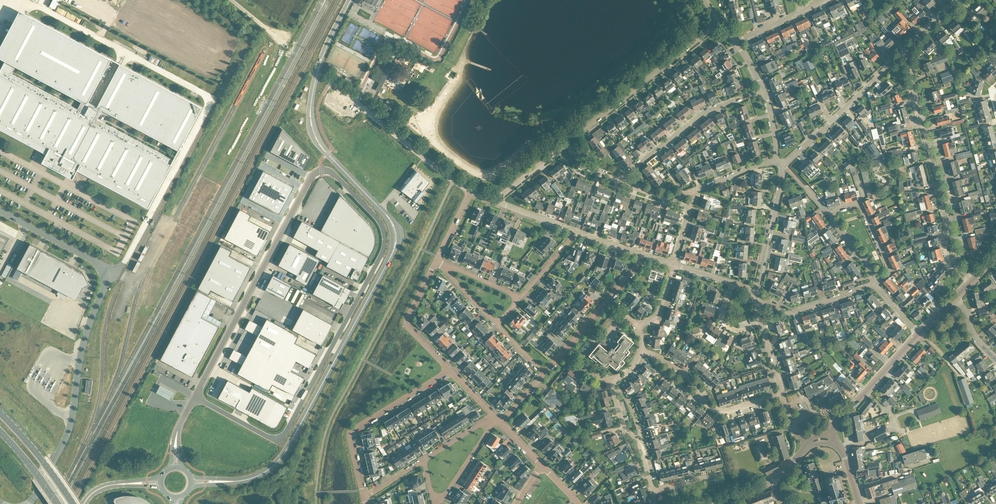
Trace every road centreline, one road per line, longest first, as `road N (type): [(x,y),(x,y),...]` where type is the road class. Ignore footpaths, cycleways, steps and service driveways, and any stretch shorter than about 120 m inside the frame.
road 1 (unclassified): [(322,170),(375,216),(385,245),(286,432),(268,437),(195,397)]
road 2 (unclassified): [(28,503),(68,432),(105,275),(0,211)]
road 3 (tertiary): [(391,255),(284,453),(251,478)]
road 4 (unclassified): [(322,170),(195,397)]
road 5 (residential): [(973,280),(959,265),(908,58)]
road 6 (residential): [(568,143),(719,22)]
road 7 (residential): [(364,498),(350,430),(447,369)]
road 8 (residential): [(618,180),(698,117),(763,90)]
road 9 (residential): [(469,190),(338,88)]
road 10 (residential): [(782,166),(908,58)]
road 11 (residential): [(645,256),(544,373)]
road 12 (tertiary): [(830,439),(919,334)]
road 13 (residential): [(436,261),(406,321),(447,369)]
road 14 (residential): [(756,292),(782,166)]
road 15 (residential): [(876,285),(797,311),(756,302)]
road 16 (residential): [(876,285),(889,266),(862,208),(834,213)]

